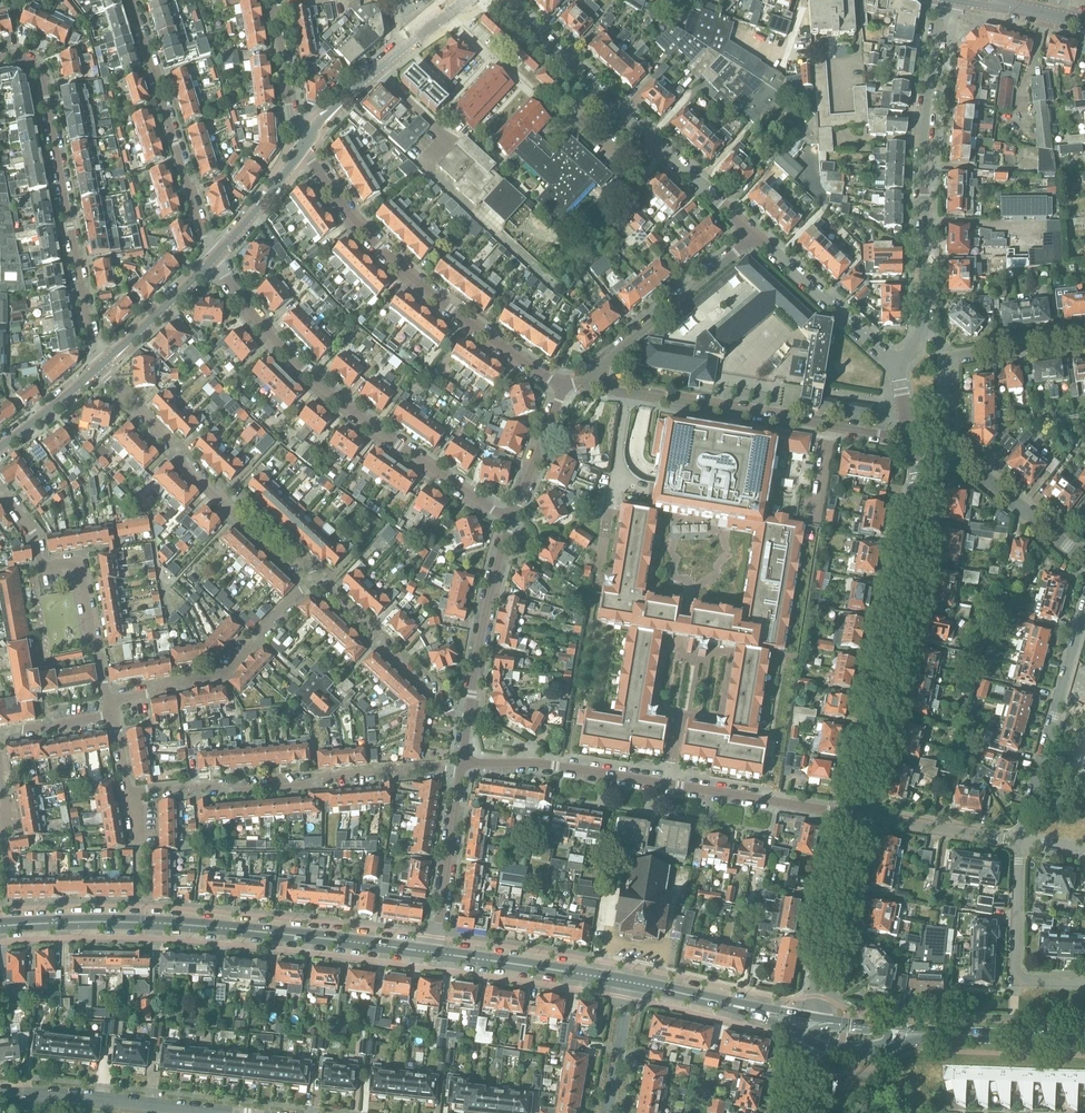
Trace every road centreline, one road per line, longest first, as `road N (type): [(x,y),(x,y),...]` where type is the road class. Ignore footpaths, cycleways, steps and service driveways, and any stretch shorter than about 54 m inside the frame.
road 1 (primary): [(435,953),(143,923),(0,926)]
road 2 (residential): [(1084,560),(954,452),(944,431),(945,357),(1084,338)]
road 3 (residential): [(512,517),(333,398),(261,331),(214,259)]
road 4 (residential): [(852,814),(555,765),(461,763)]
road 5 (residential): [(908,433),(916,482),(901,613),(852,814)]
road 6 (residential): [(941,0),(922,177),(924,325),(895,365)]
road 7 (residential): [(562,387),(379,248),(304,144)]
road 8 (residential): [(754,237),(504,0)]
road 9 (residential): [(0,58),(22,59),(41,77),(101,367)]
road 10 (residential): [(132,797),(461,763)]
road 11 (residential): [(908,433),(595,387)]
road 12 (residential): [(318,575),(282,542),(255,534),(177,460),(168,437),(101,367)]
road 13 (residential): [(537,264),(421,161),(443,136),(378,69)]
road 14 (residential): [(214,259),(132,0)]
road 15 (residential): [(107,701),(78,567),(40,563),(32,528),(0,493)]
road 16 (residential): [(107,701),(224,675),(318,575)]
road 17 (residential): [(1019,842),(1084,604)]
road 18 (residential): [(595,387),(605,361),(754,237)]
road 19 (residential): [(468,720),(449,713),(381,650),(373,627),(318,575)]
road 20 (residential): [(468,720),(512,517)]
road 21 (residential): [(1084,982),(1015,979),(1019,842)]
road 22 (primary): [(629,982),(435,953)]
road 23 (residential): [(37,1092),(229,1112)]
road 24 (residential): [(461,763),(435,953)]
road 25 (residential): [(895,365),(754,237)]
road 26 (residential): [(852,814),(814,996)]
road 27 (residential): [(1019,842),(852,814)]
road 28 (tertiary): [(214,259),(101,367)]
road 29 (residential): [(304,144),(292,122),(273,0)]
road 30 (tertiary): [(304,144),(214,259)]
road 31 (primary): [(1084,1039),(942,1032)]
road 32 (residential): [(512,517),(562,387)]
road 33 (residential): [(607,1112),(629,982)]
road 34 (tertiary): [(101,367),(0,448)]
road 35 (primary): [(747,1008),(629,982)]

